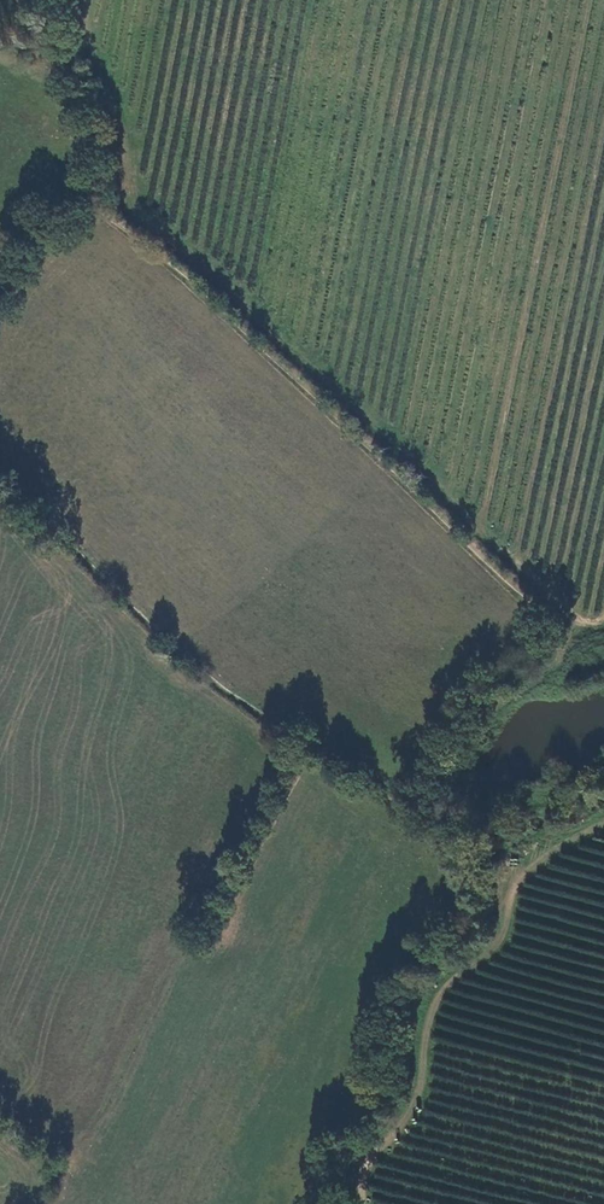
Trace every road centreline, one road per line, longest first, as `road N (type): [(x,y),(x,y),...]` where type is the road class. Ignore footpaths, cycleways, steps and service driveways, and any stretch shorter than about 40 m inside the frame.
road 1 (track): [(0,513),(137,645),(259,744),(265,772)]

